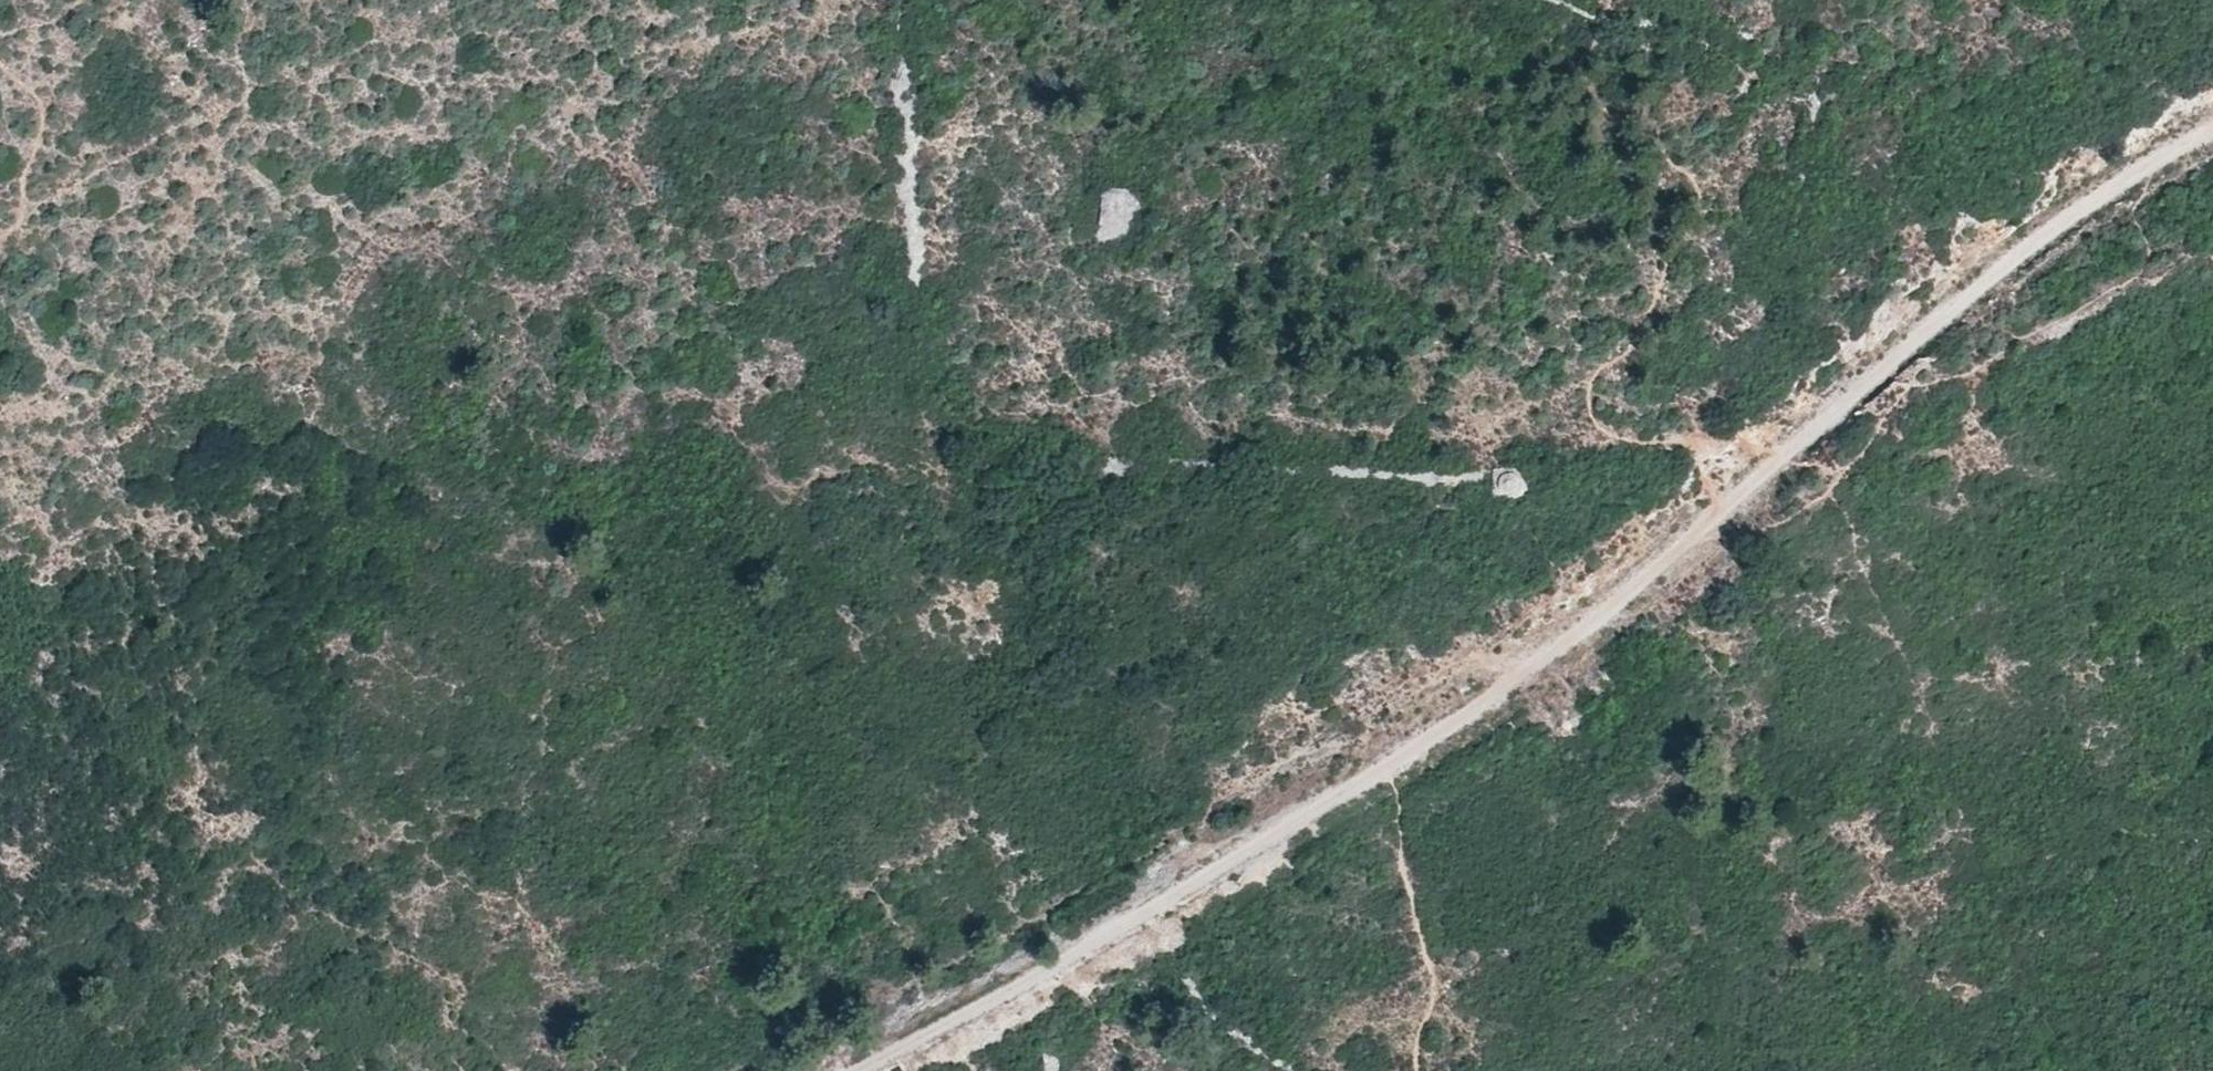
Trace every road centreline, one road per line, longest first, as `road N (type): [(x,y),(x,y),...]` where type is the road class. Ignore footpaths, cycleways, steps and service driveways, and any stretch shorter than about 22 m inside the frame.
road 1 (track): [(2212,132),(2128,180),(1937,319),(1610,611),(1503,695),(859,1070)]

